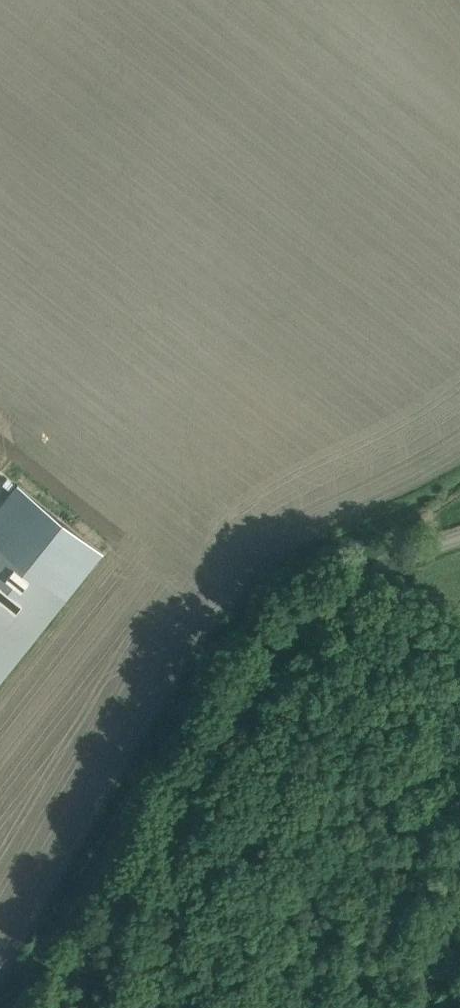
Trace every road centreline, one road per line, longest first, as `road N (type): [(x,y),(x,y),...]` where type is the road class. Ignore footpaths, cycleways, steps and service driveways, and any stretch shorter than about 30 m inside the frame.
road 1 (unclassified): [(56,1007),(270,648),(325,594),(459,538)]

